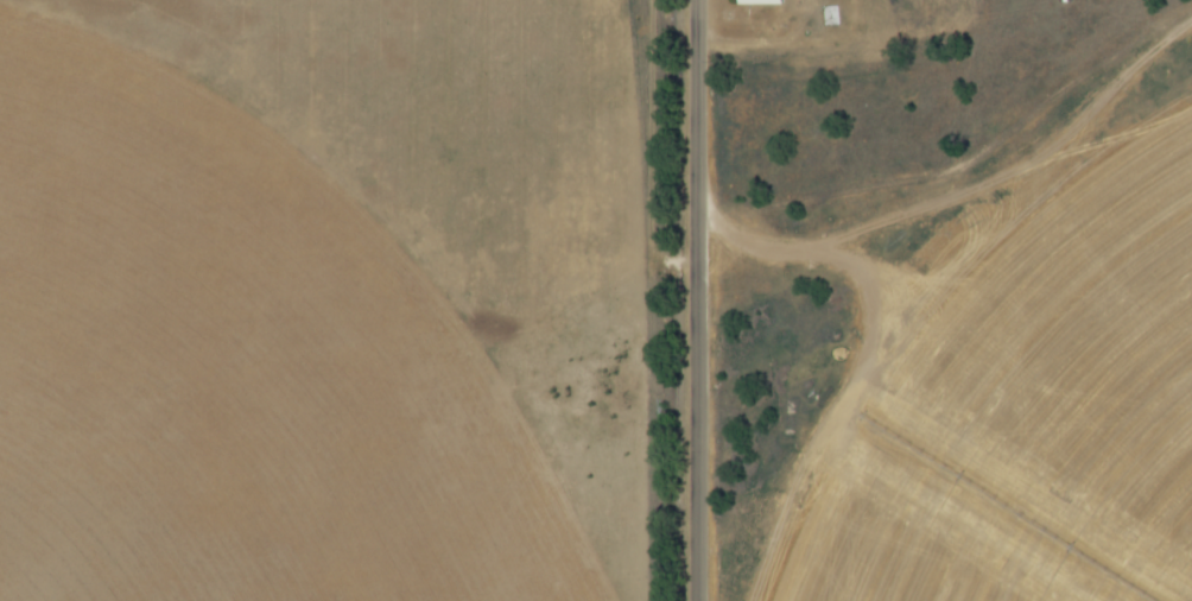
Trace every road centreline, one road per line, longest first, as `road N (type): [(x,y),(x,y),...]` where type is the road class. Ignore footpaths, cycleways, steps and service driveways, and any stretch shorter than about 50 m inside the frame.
road 1 (residential): [(699,600),(703,0)]

